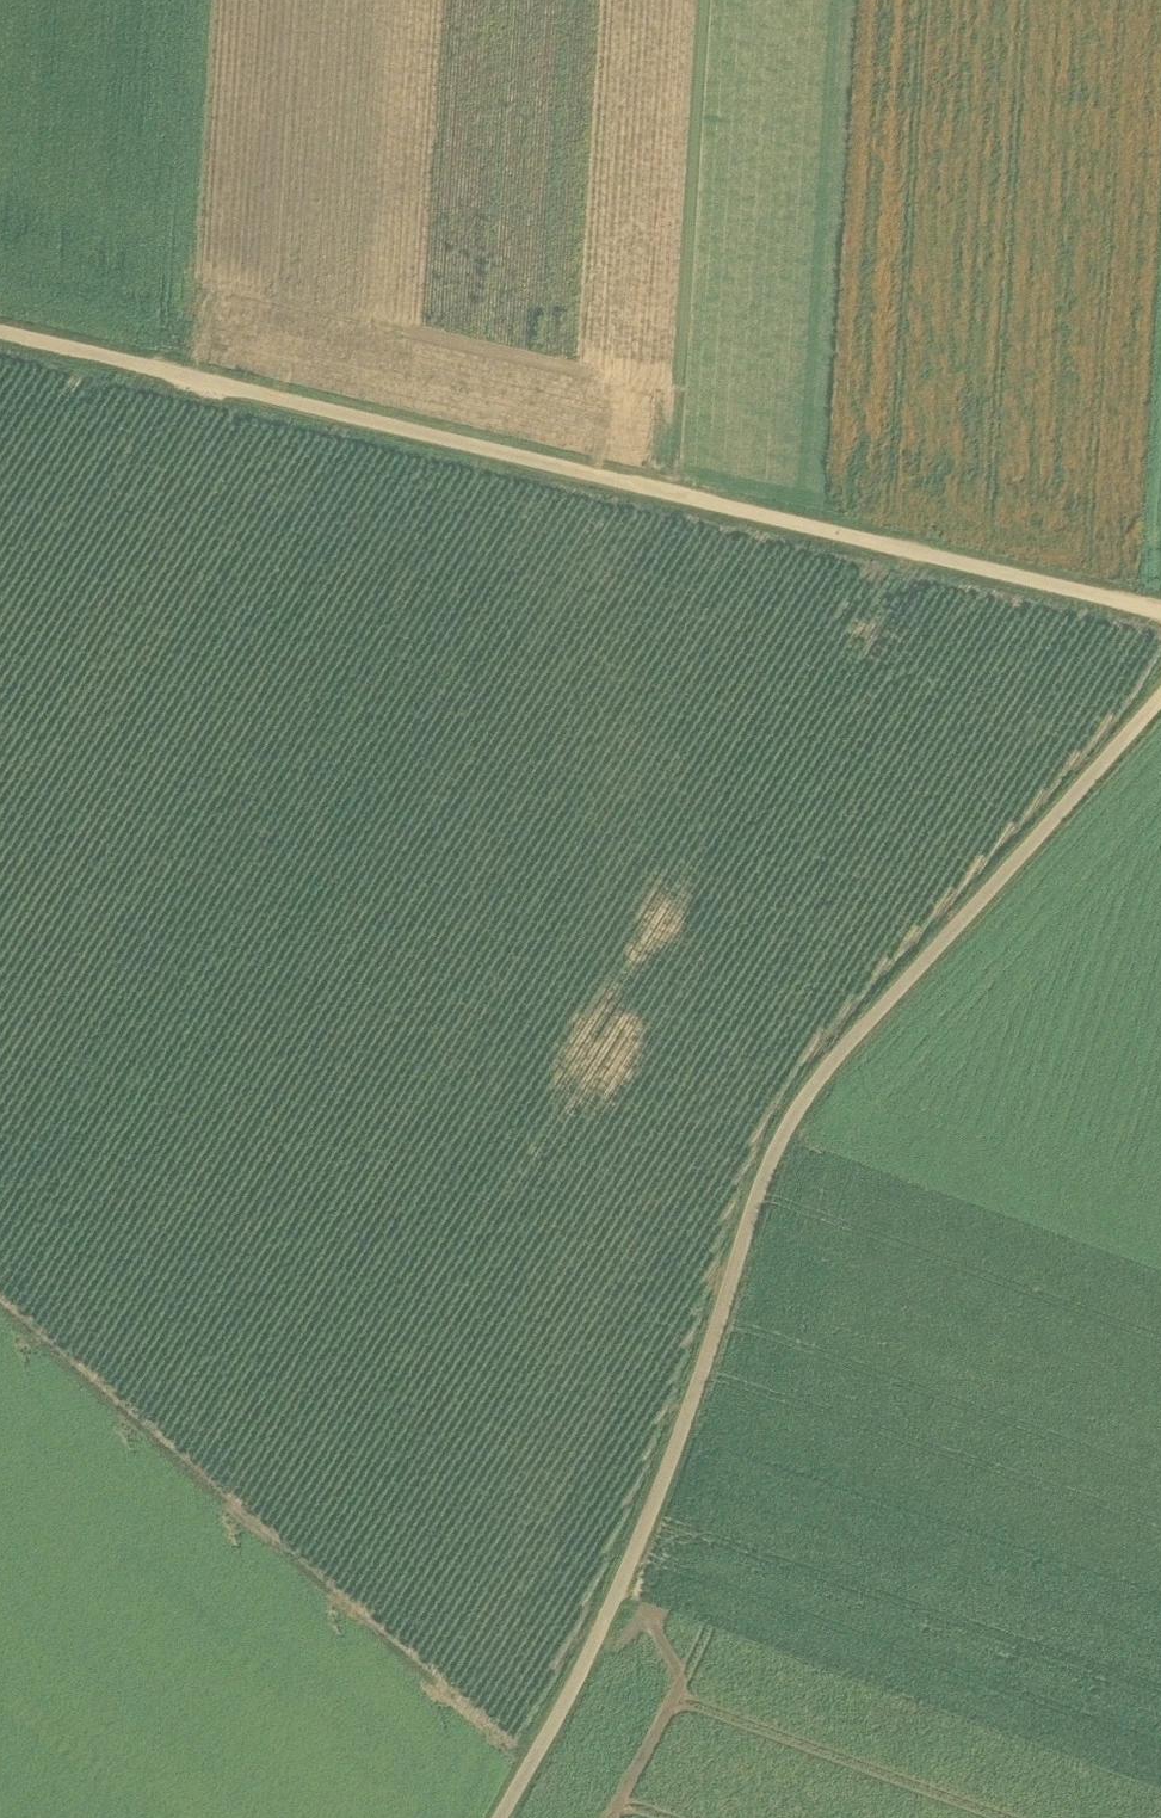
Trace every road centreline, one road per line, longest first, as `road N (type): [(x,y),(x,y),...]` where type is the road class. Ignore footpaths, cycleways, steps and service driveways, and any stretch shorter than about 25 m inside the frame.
road 1 (unclassified): [(484,1817),(568,1685),(672,1437),(765,1156),(831,1065),(1040,837),(1160,691)]
road 2 (unclassified): [(1160,608),(0,328)]

